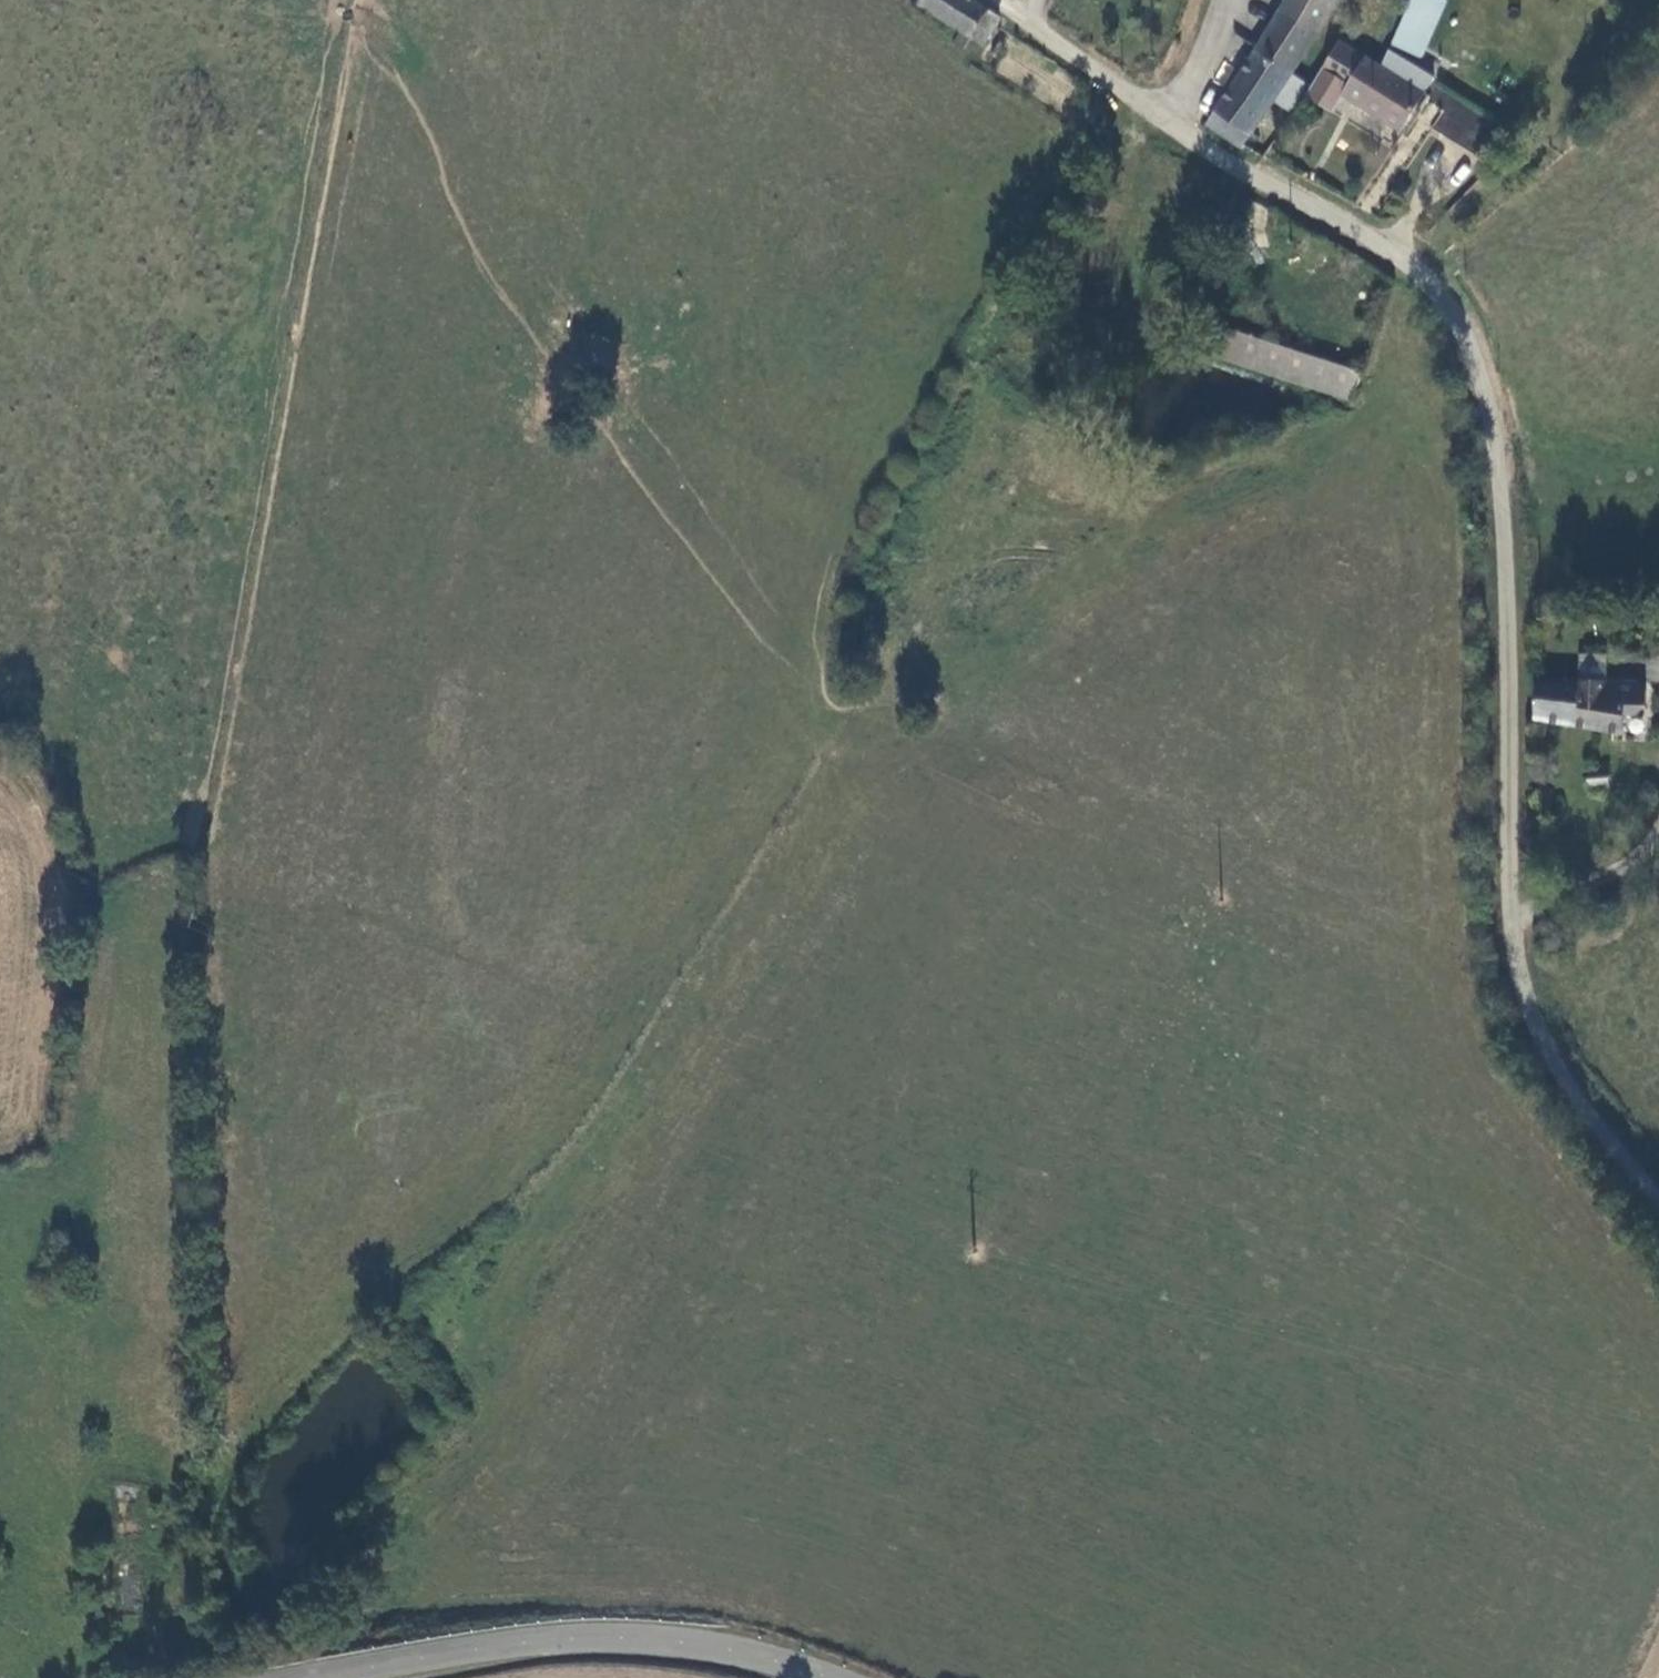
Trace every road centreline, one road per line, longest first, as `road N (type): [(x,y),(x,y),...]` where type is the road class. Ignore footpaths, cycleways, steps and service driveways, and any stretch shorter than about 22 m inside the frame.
road 1 (unclassified): [(1658,1199),(1537,1039),(1521,997),(1513,643),(1495,401),(1473,341),(1435,285),(1394,254),(1168,126)]
road 2 (tertiary): [(311,1677),(608,1638),(673,1640),(836,1677)]
road 3 (unclassified): [(1168,126),(988,0)]
road 4 (unclassified): [(1168,126),(1225,0)]

